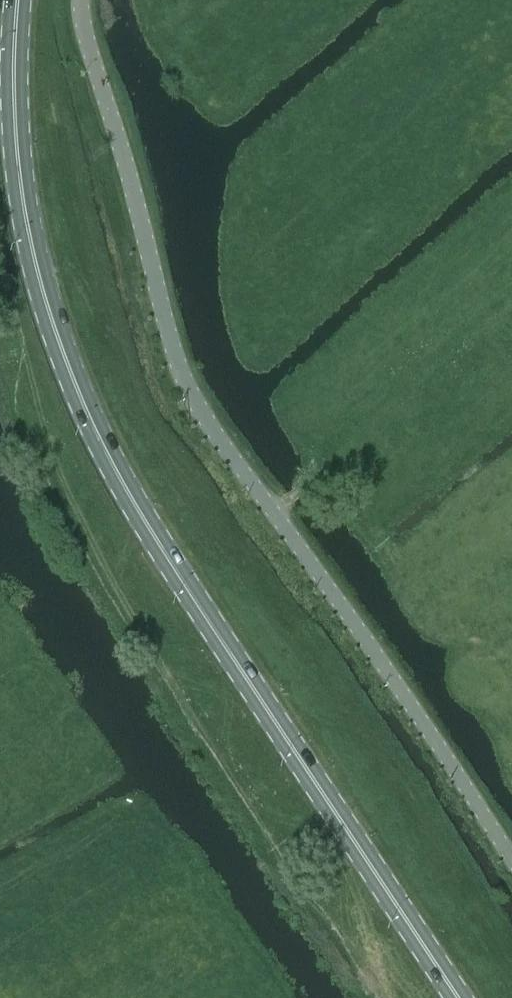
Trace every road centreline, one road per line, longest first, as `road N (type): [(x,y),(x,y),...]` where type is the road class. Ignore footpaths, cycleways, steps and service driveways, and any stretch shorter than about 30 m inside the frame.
road 1 (primary): [(459,997),(113,473),(54,331),(23,206),(14,86),(22,0)]
road 2 (unclassified): [(72,0),(174,363),(192,398),(511,864)]

